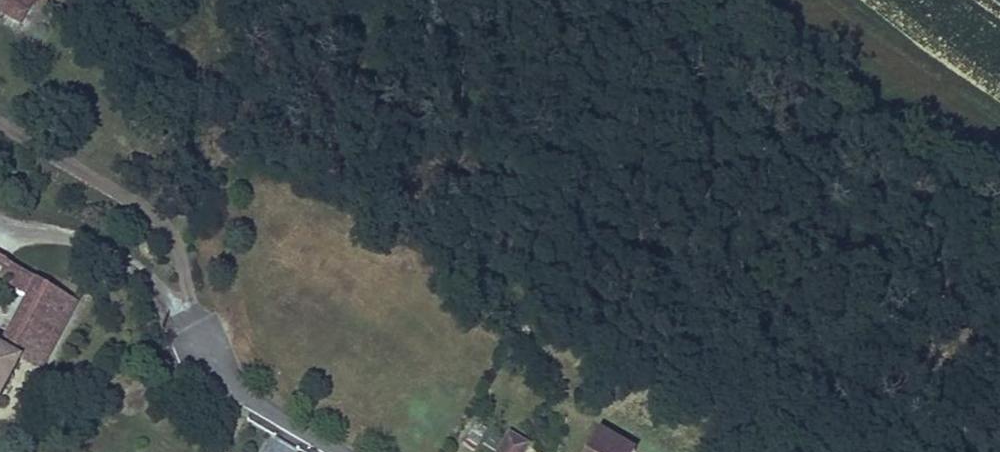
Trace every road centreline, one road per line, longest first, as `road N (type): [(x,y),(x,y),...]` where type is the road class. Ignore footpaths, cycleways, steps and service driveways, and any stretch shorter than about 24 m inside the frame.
road 1 (residential): [(341,451),(251,400),(207,351),(182,304)]
road 2 (track): [(820,0),(999,125)]

